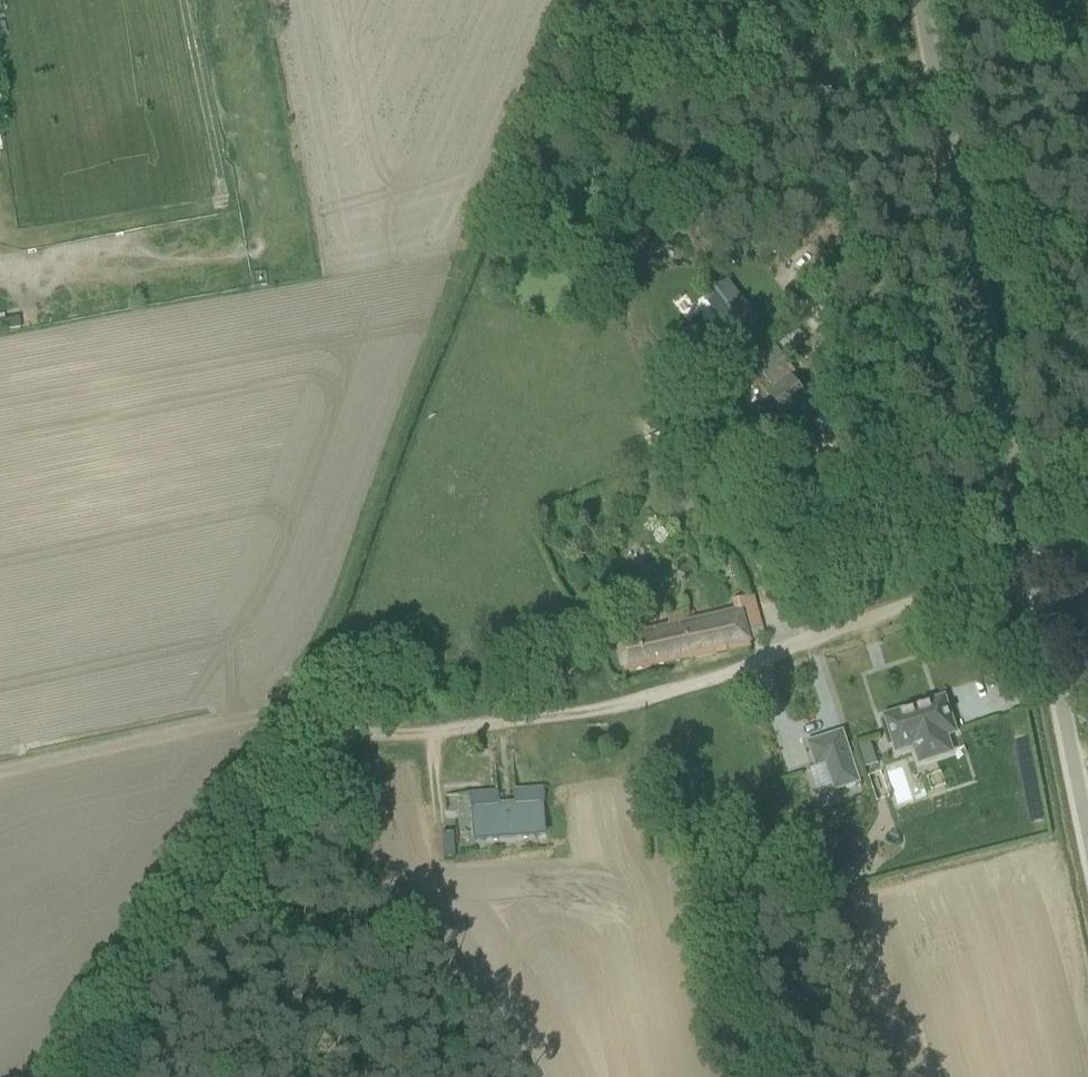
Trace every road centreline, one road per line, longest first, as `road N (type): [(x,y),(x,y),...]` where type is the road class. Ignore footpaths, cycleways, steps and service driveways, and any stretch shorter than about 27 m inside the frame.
road 1 (track): [(0,779),(260,720),(421,731),(518,725),(629,708),(663,686)]
road 2 (residential): [(1031,562),(925,0)]
road 3 (residential): [(663,686),(1031,562)]
road 4 (residential): [(1087,840),(1031,562)]

